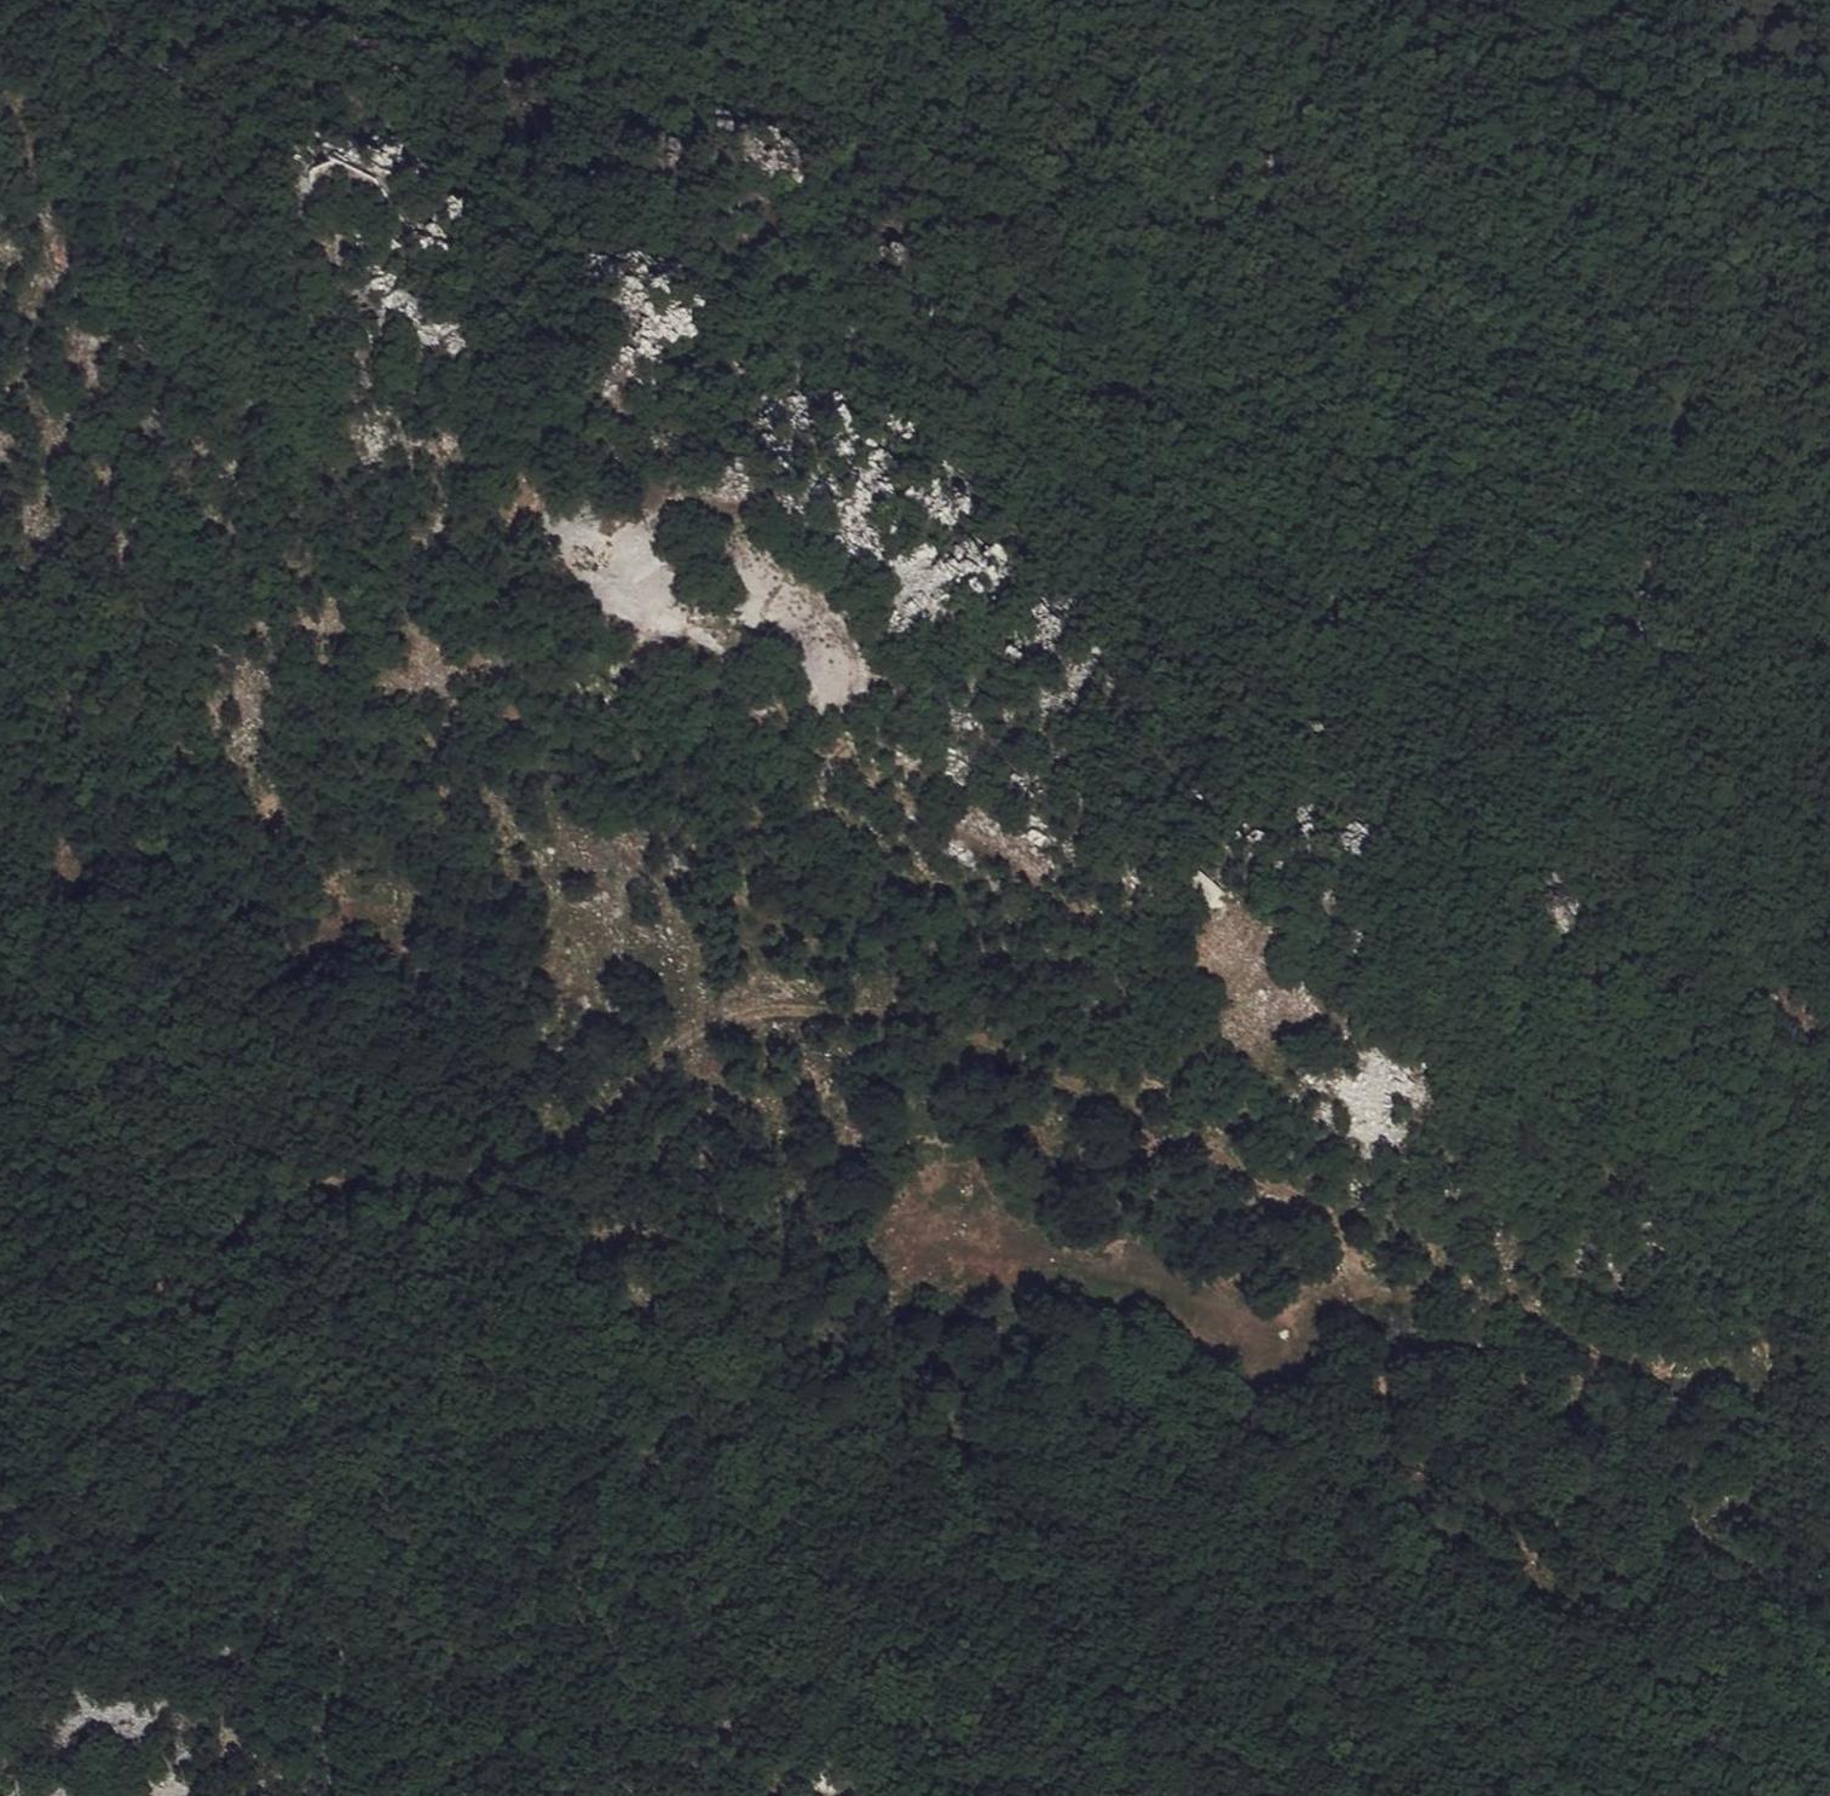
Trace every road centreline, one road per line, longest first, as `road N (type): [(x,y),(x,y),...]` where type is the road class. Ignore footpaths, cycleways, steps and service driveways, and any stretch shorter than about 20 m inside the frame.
road 1 (track): [(1371,1333),(1364,1271),(1347,1240),(1290,1189),(1171,1151),(1042,1080),(956,1044),(858,1014),(776,1011),(713,1027),(514,1154),(286,1224),(163,1294),(0,1404)]
road 2 (track): [(1371,1333),(1401,1448),(1489,1499),(1558,1568),(1677,1655),(1730,1706),(1774,1795)]

